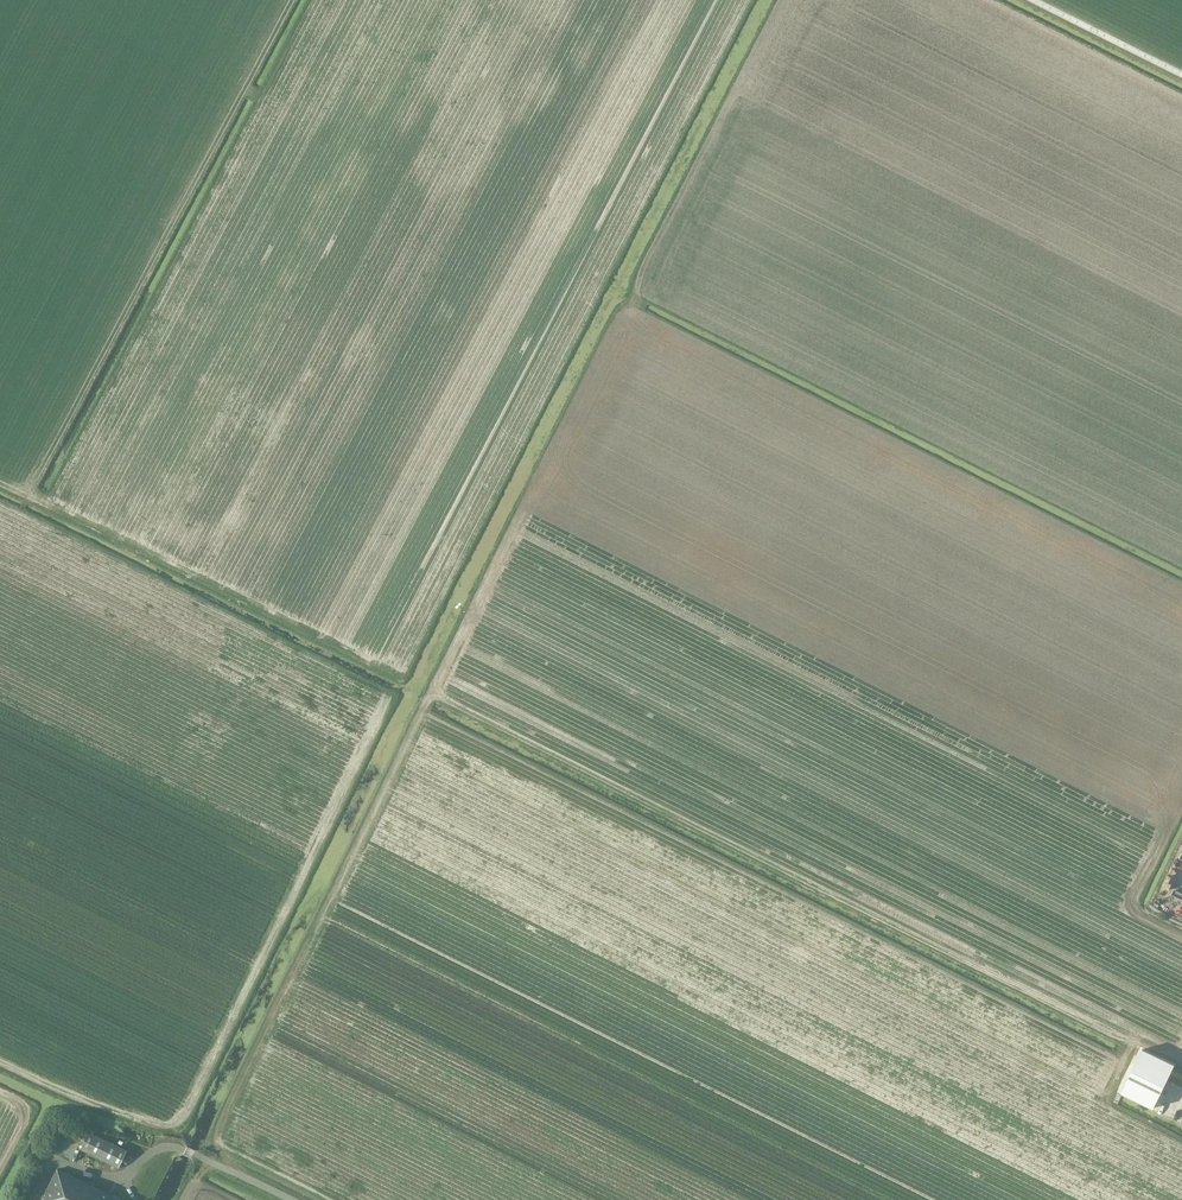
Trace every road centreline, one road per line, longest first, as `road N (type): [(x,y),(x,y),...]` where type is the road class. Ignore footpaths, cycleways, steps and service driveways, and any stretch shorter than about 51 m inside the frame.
road 1 (track): [(0,484),(400,681),(751,0)]
road 2 (track): [(1032,0),(1181,75)]

